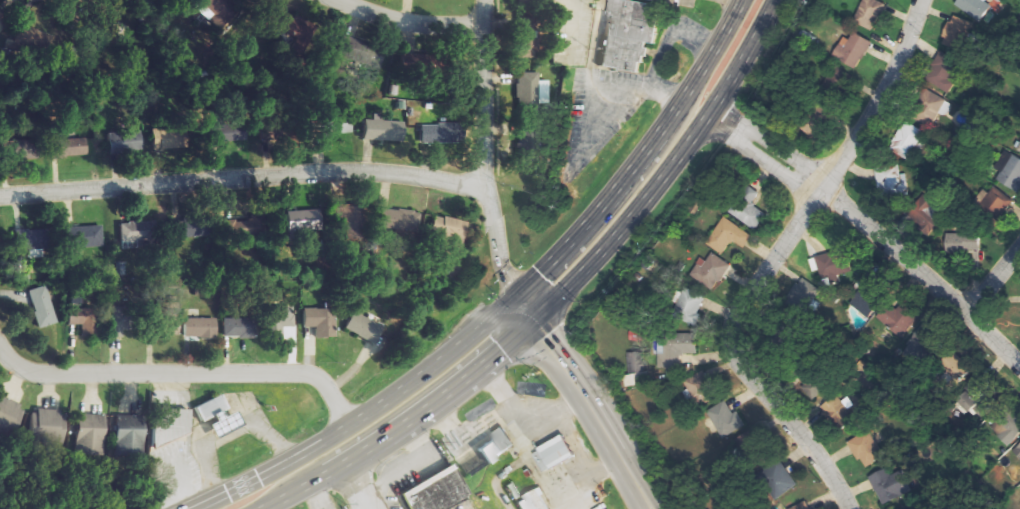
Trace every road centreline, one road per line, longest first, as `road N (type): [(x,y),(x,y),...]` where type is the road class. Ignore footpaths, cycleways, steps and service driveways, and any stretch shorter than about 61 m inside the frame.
road 1 (residential): [(919,0),(860,135),(731,326),(735,360),(809,447),(849,508)]
road 2 (residential): [(0,194),(344,170),(487,189)]
road 3 (trunk): [(533,321),(672,165),(775,0)]
road 4 (residential): [(715,105),(967,309),(1019,364)]
road 5 (trunk): [(515,295),(395,394),(191,508)]
road 6 (residential): [(0,346),(25,368),(67,374),(305,372),(321,377),(351,423)]
road 7 (trunk): [(742,0),(629,172),(515,295)]
road 8 (trunk): [(262,508),(405,422),(533,321)]
road 9 (residential): [(486,0),(487,189),(496,259),(515,295)]
road 10 (secondary): [(533,321),(650,508)]
road 11 (residential): [(340,0),(418,20),(486,20)]

